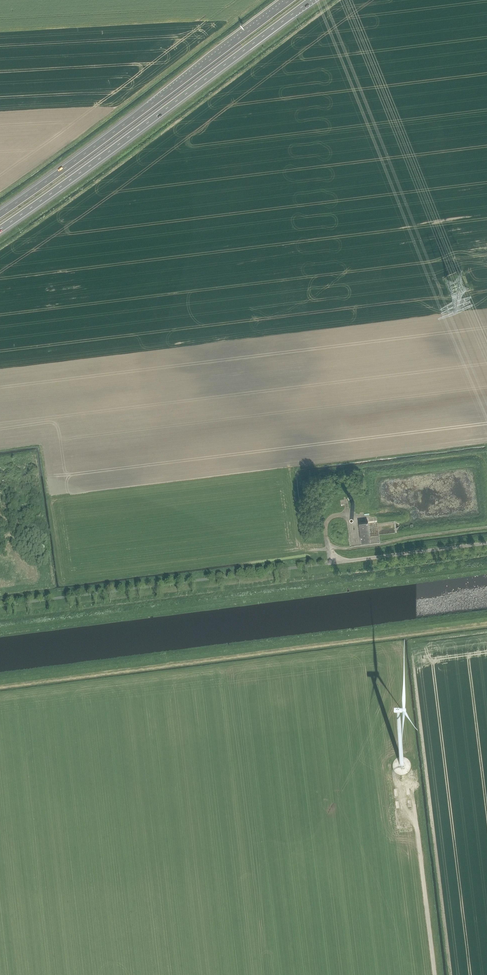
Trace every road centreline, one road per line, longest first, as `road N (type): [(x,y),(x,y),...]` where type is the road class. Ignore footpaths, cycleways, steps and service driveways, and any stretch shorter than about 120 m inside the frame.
road 1 (unclassified): [(486,543),(0,605)]
road 2 (motorway): [(0,229),(312,0)]
road 3 (motorway): [(290,0),(0,213)]

